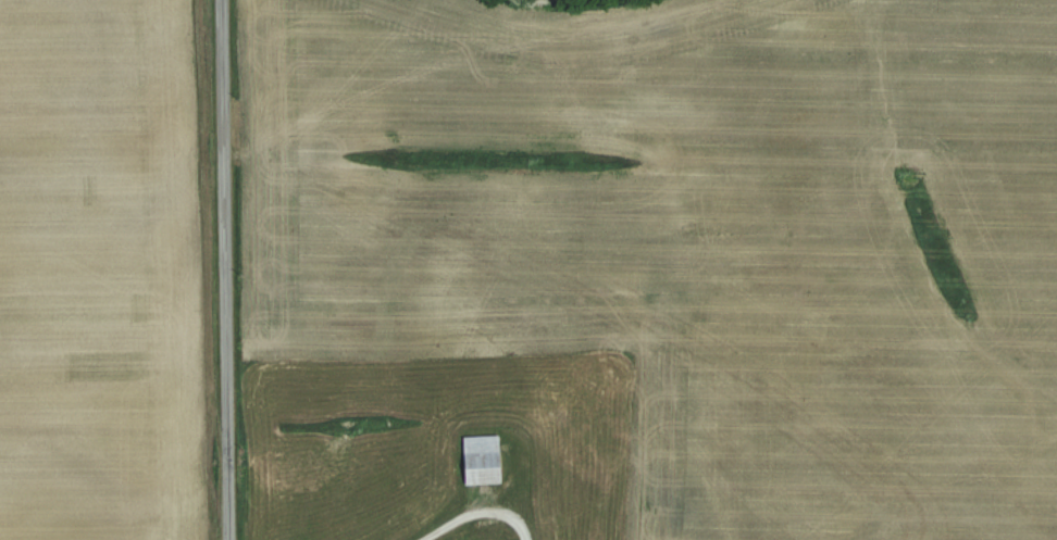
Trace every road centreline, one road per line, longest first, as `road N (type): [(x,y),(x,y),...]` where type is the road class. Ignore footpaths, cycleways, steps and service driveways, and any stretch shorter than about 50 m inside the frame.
road 1 (residential): [(230,539),(222,0)]

